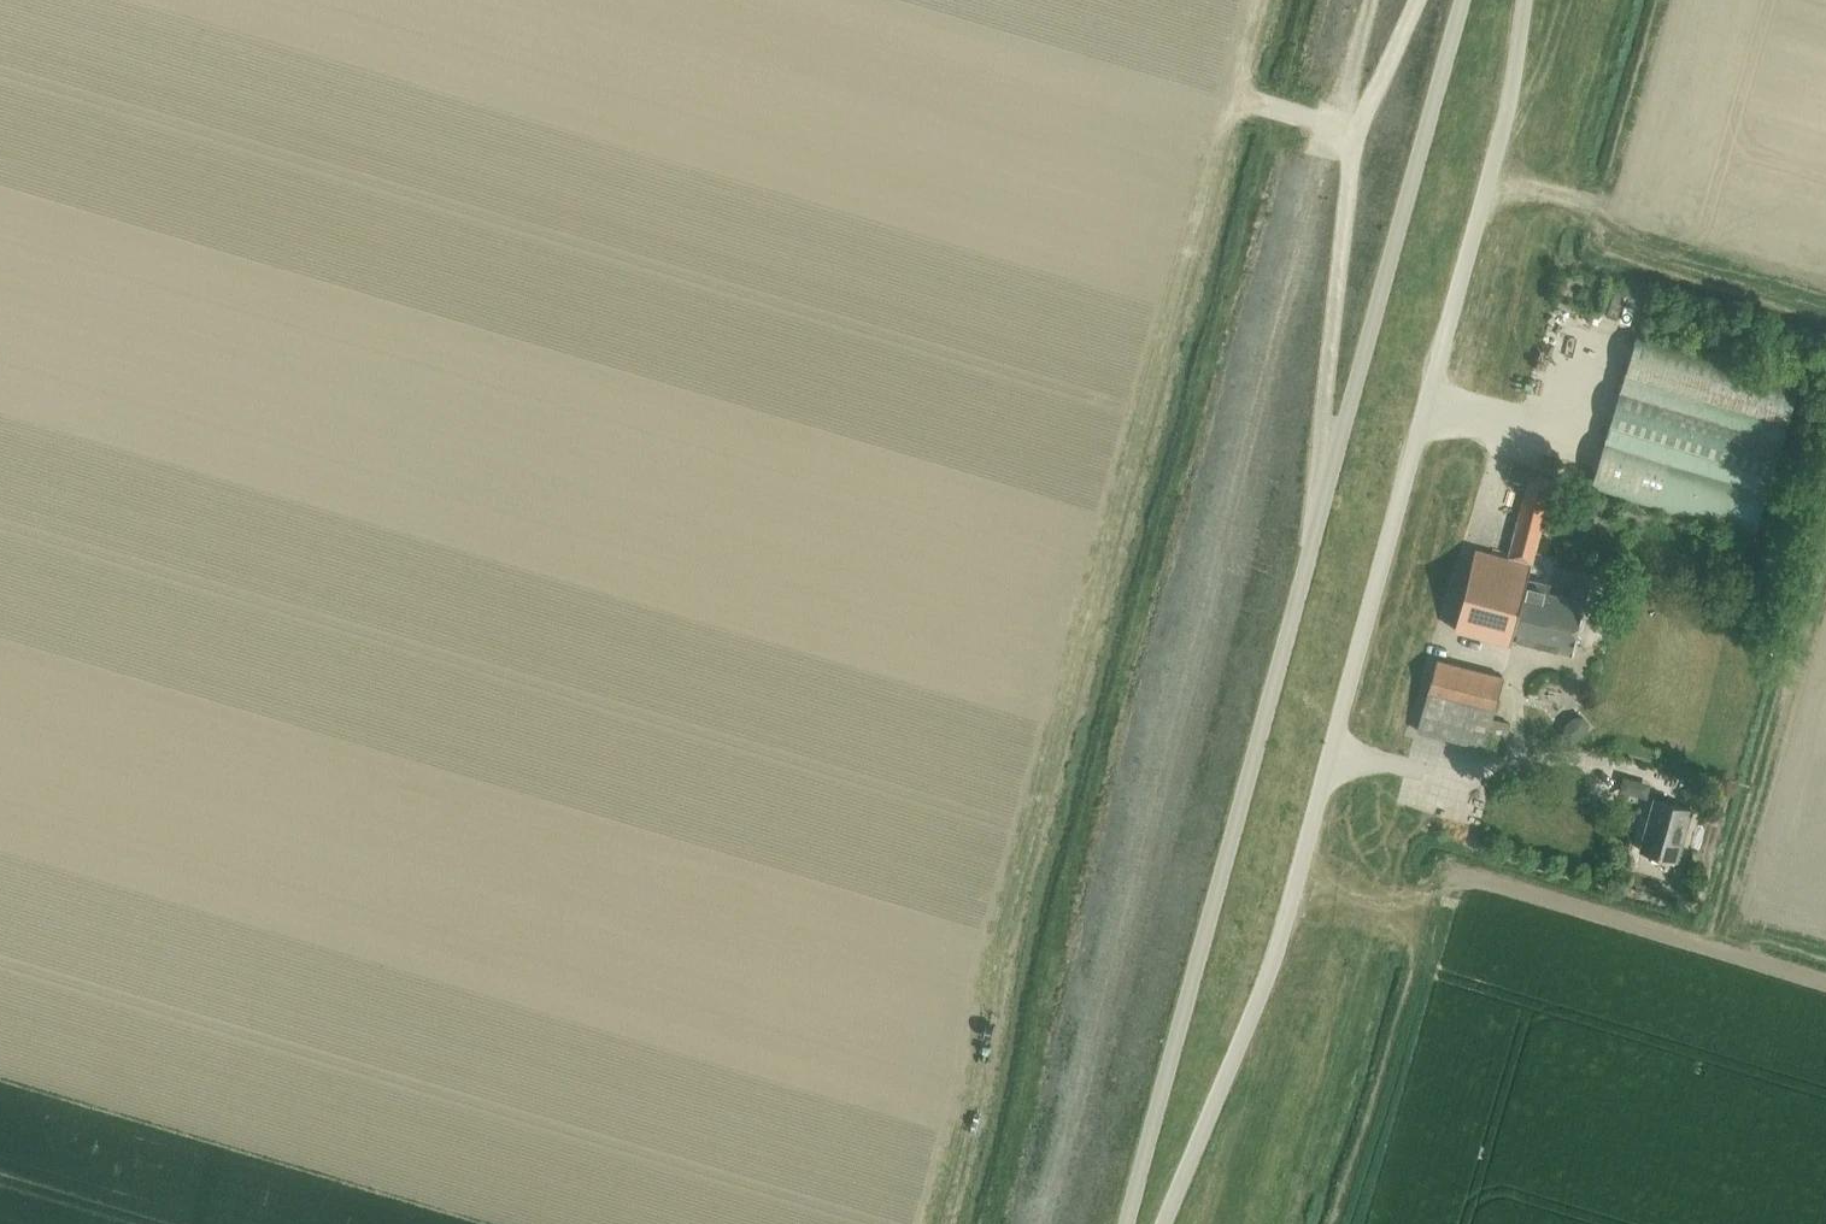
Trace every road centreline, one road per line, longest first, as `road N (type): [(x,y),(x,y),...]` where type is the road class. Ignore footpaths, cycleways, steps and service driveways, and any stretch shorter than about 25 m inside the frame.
road 1 (tertiary): [(1125,1223),(1464,0)]

